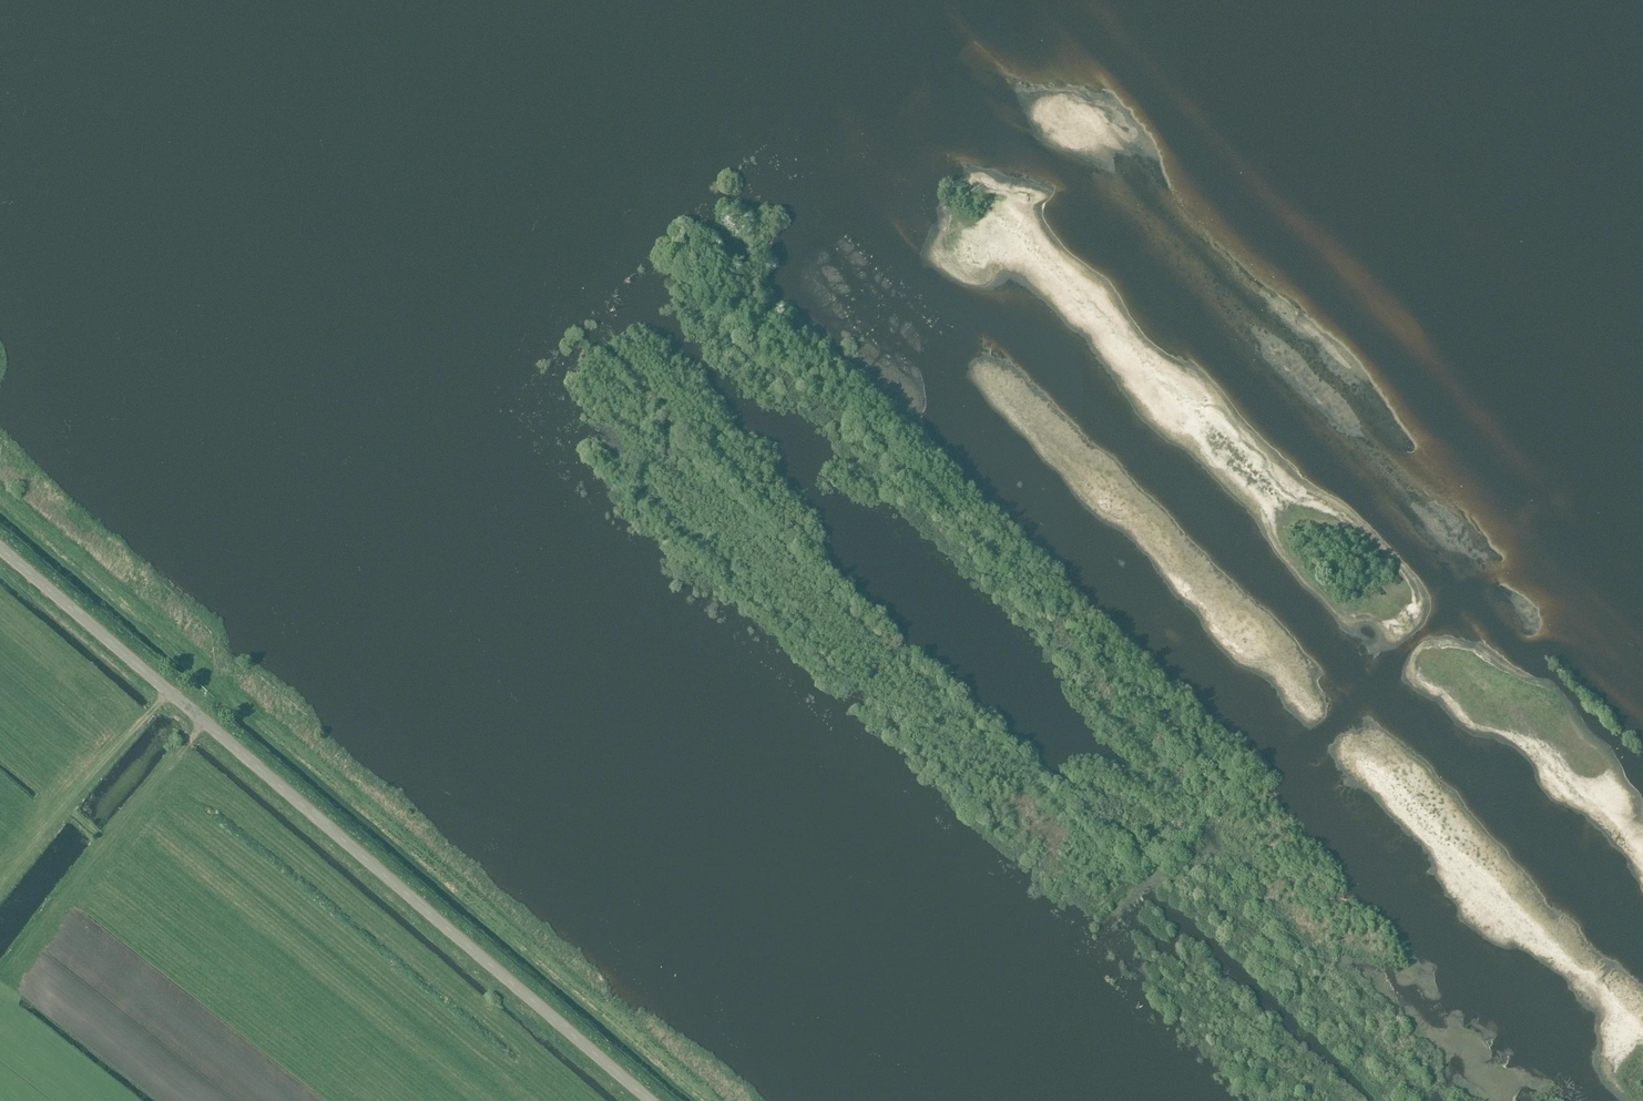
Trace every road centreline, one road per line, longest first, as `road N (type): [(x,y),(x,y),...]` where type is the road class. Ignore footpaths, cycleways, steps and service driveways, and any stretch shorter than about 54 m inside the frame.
road 1 (tertiary): [(649,1100),(0,549)]

